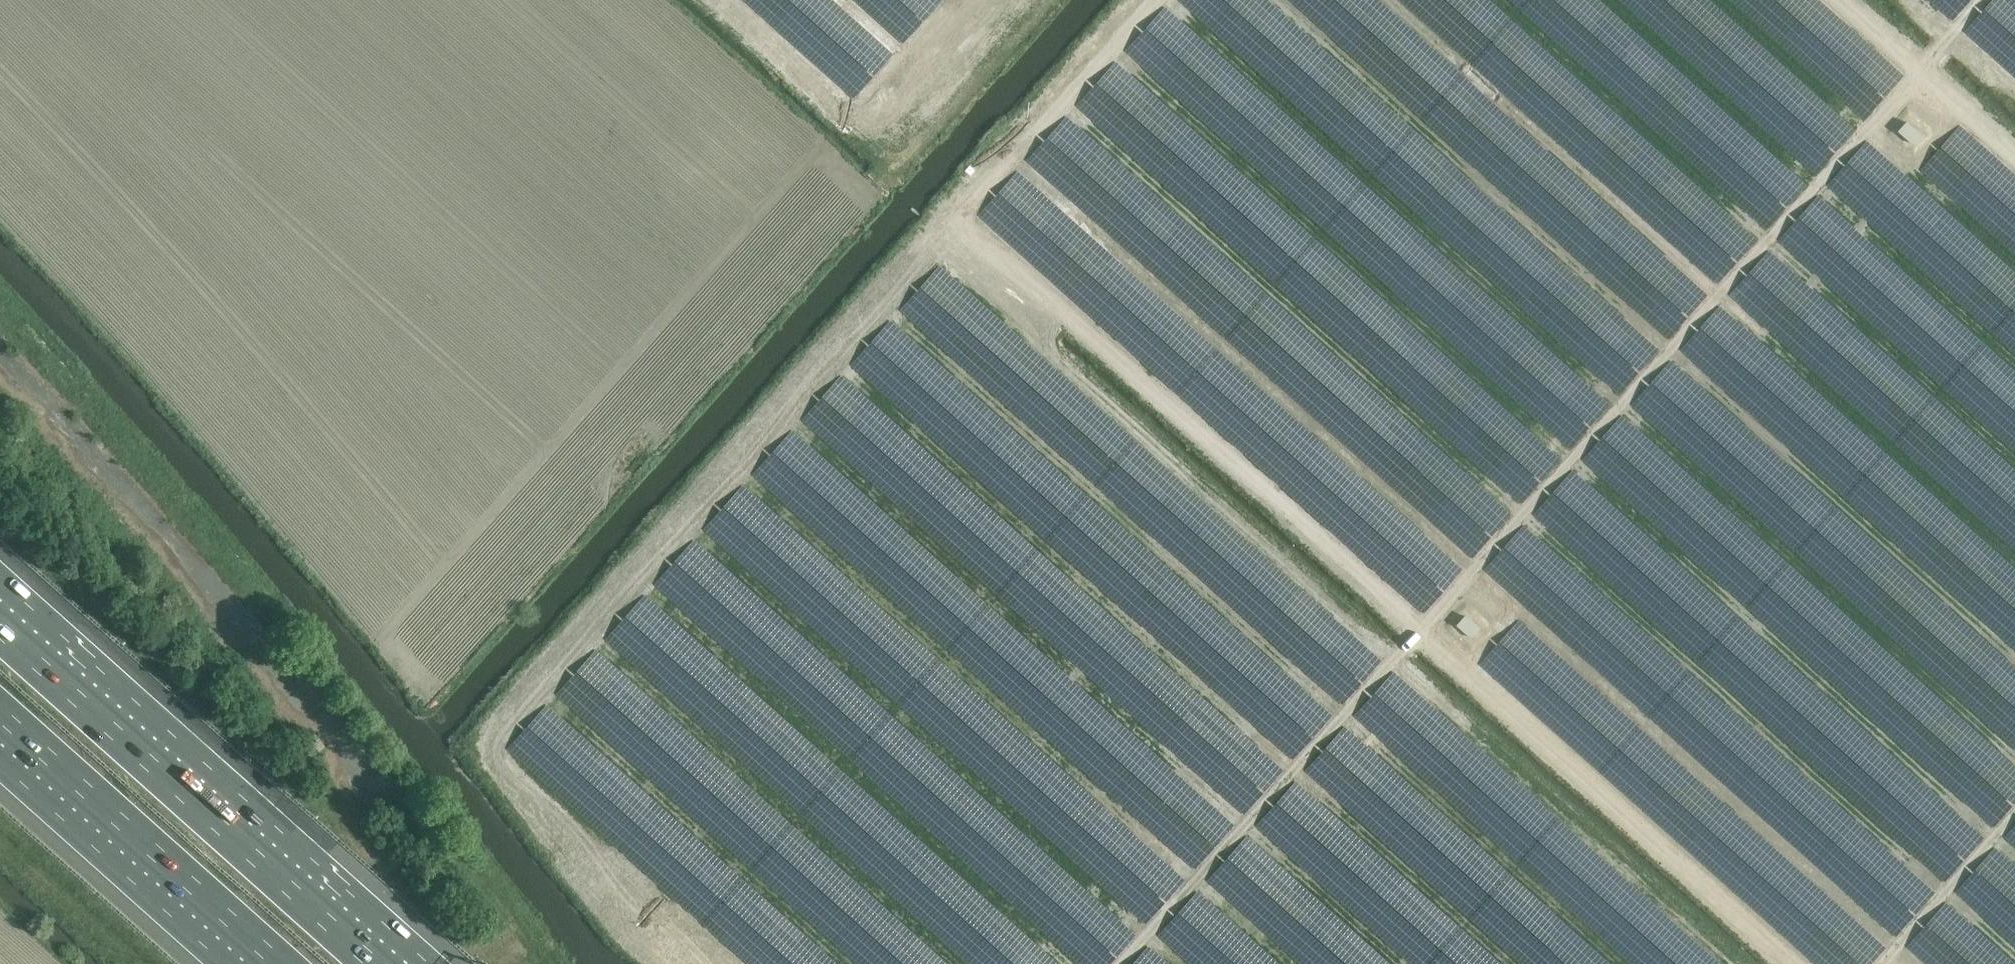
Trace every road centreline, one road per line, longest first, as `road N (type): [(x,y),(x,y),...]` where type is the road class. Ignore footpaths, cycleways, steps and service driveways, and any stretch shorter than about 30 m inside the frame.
road 1 (motorway): [(389,963),(0,616)]
road 2 (motorway): [(0,729),(263,963)]

